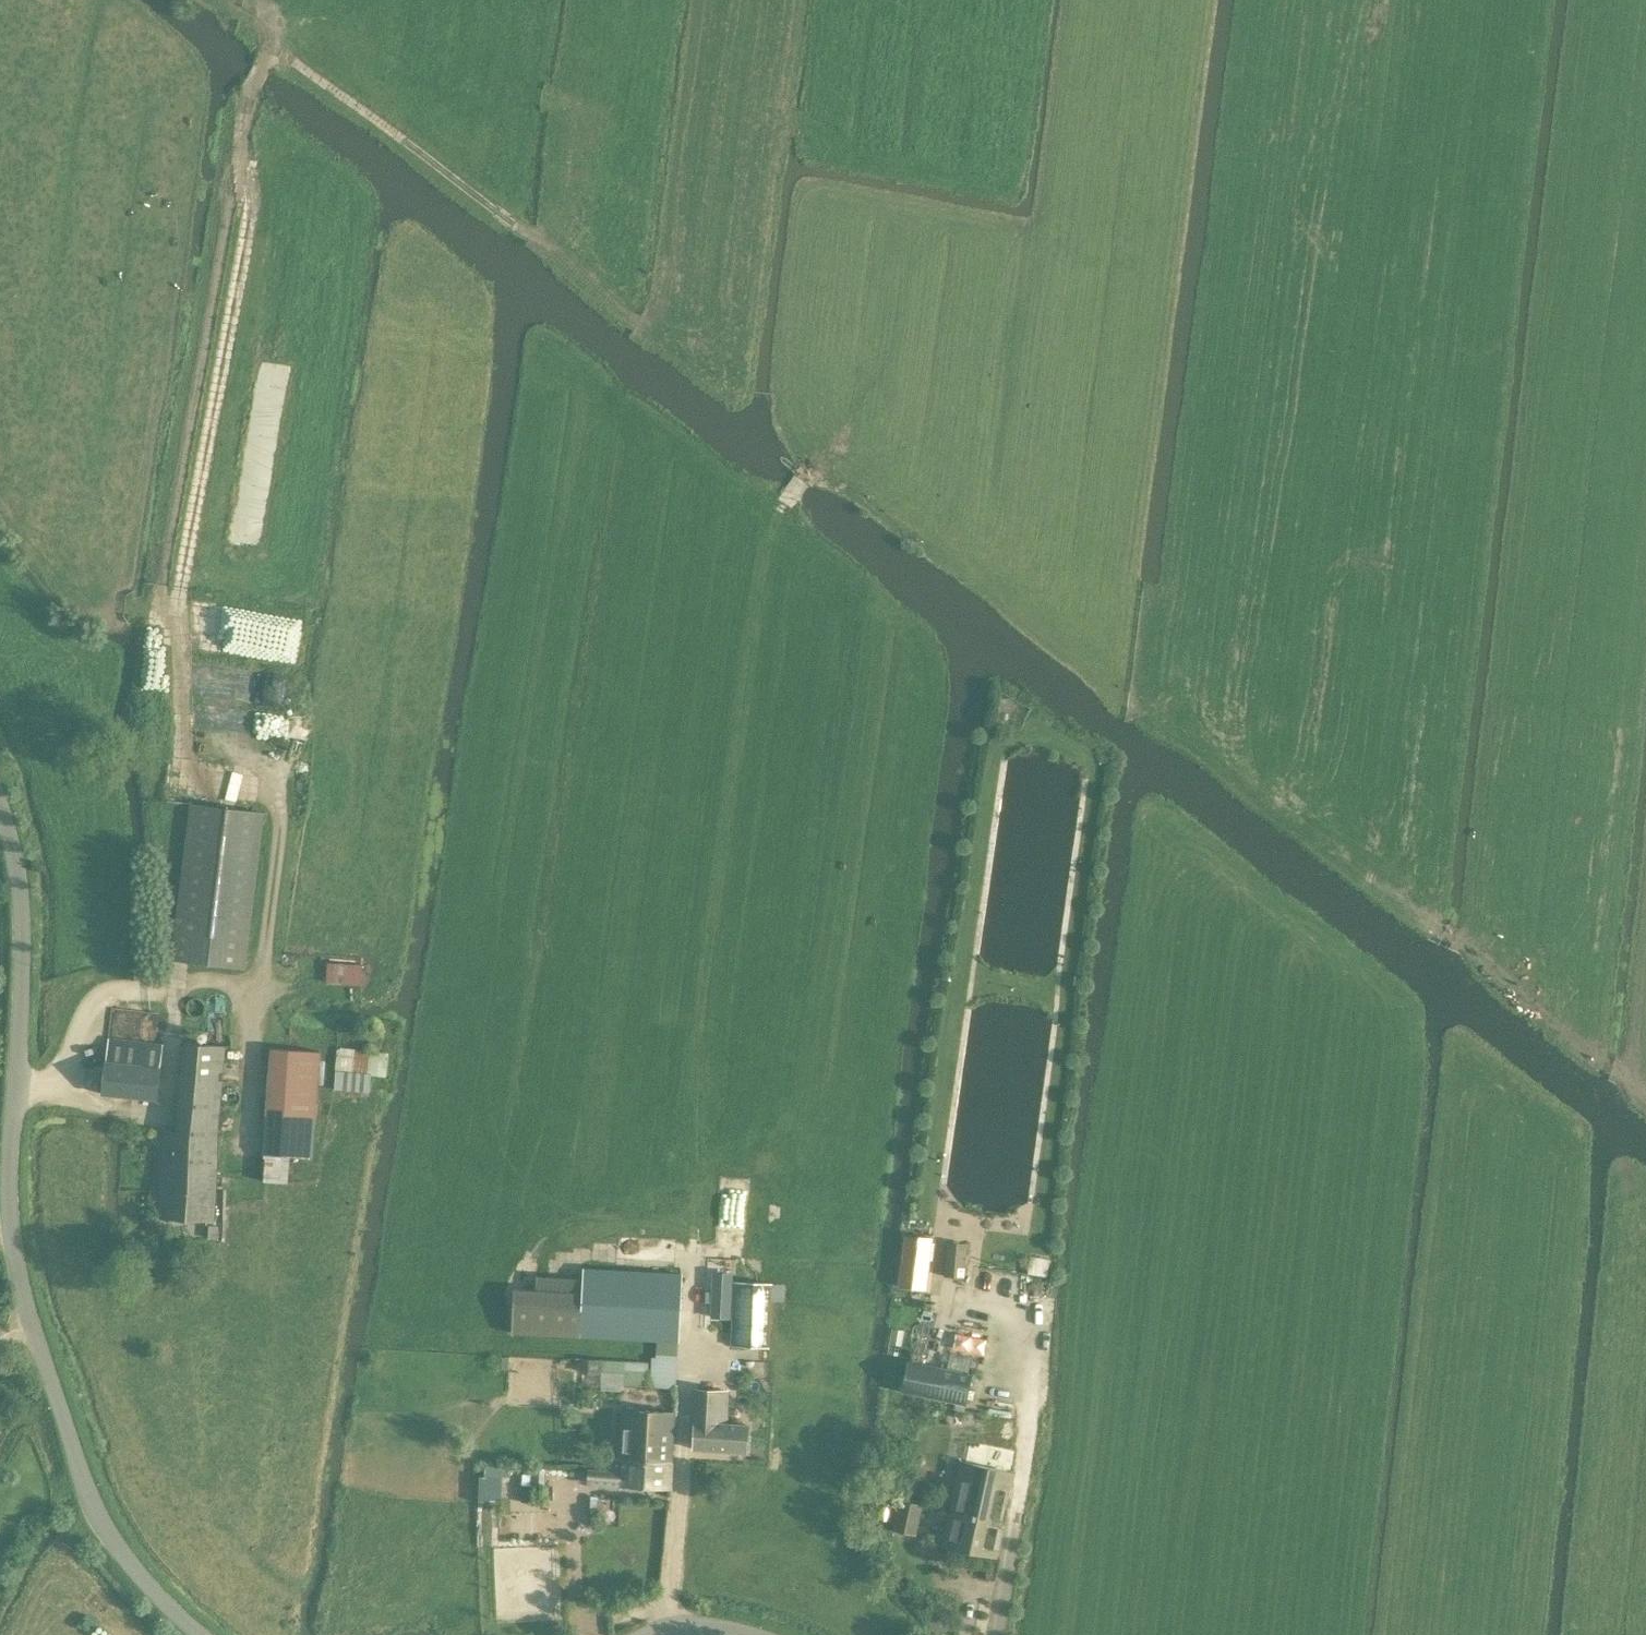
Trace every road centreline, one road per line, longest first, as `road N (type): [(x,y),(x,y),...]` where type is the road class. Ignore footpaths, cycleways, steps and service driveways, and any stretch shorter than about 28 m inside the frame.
road 1 (track): [(1645,1085),(821,446),(808,474)]
road 2 (unclassified): [(204,1634),(118,1548),(81,1488),(26,1306),(11,1212),(15,913),(0,815)]
road 3 (track): [(696,1262),(700,994),(786,505),(808,474)]
road 4 (track): [(514,224),(644,325)]
road 5 (unclassified): [(778,1634),(722,1618),(665,1624),(643,1634)]

